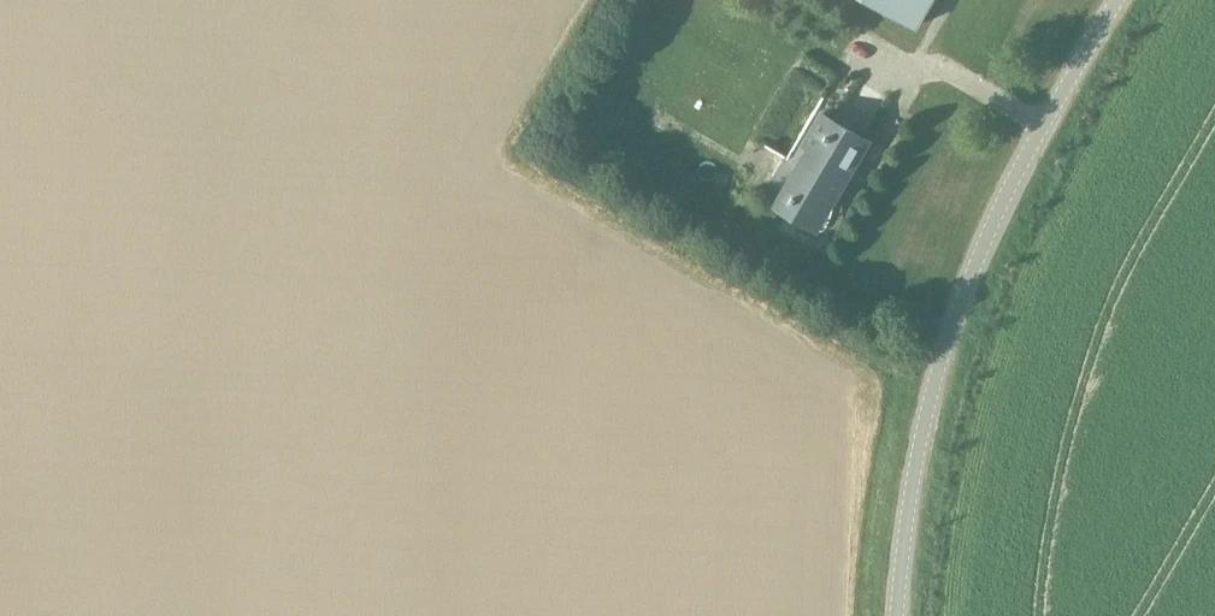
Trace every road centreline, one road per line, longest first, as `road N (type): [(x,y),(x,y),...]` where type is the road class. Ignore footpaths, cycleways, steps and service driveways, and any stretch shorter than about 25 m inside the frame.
road 1 (unclassified): [(896,615),(915,461),(954,320),(1009,187),(1116,0)]

